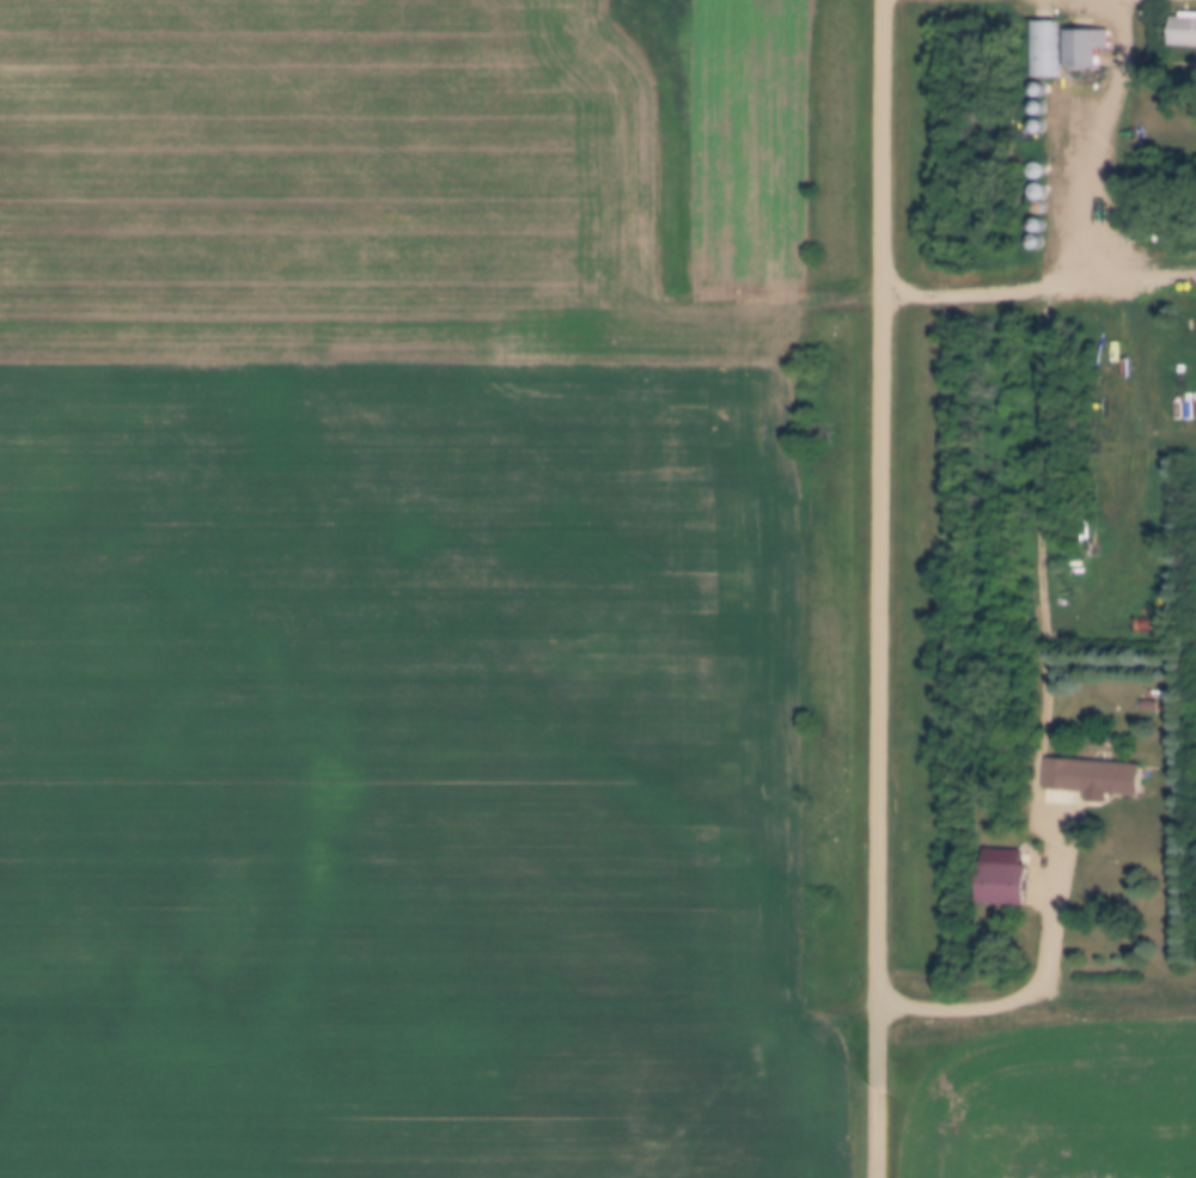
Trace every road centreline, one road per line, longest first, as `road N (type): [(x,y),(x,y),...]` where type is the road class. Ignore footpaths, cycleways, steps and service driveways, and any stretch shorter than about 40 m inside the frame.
road 1 (residential): [(875,1177),(882,0)]

